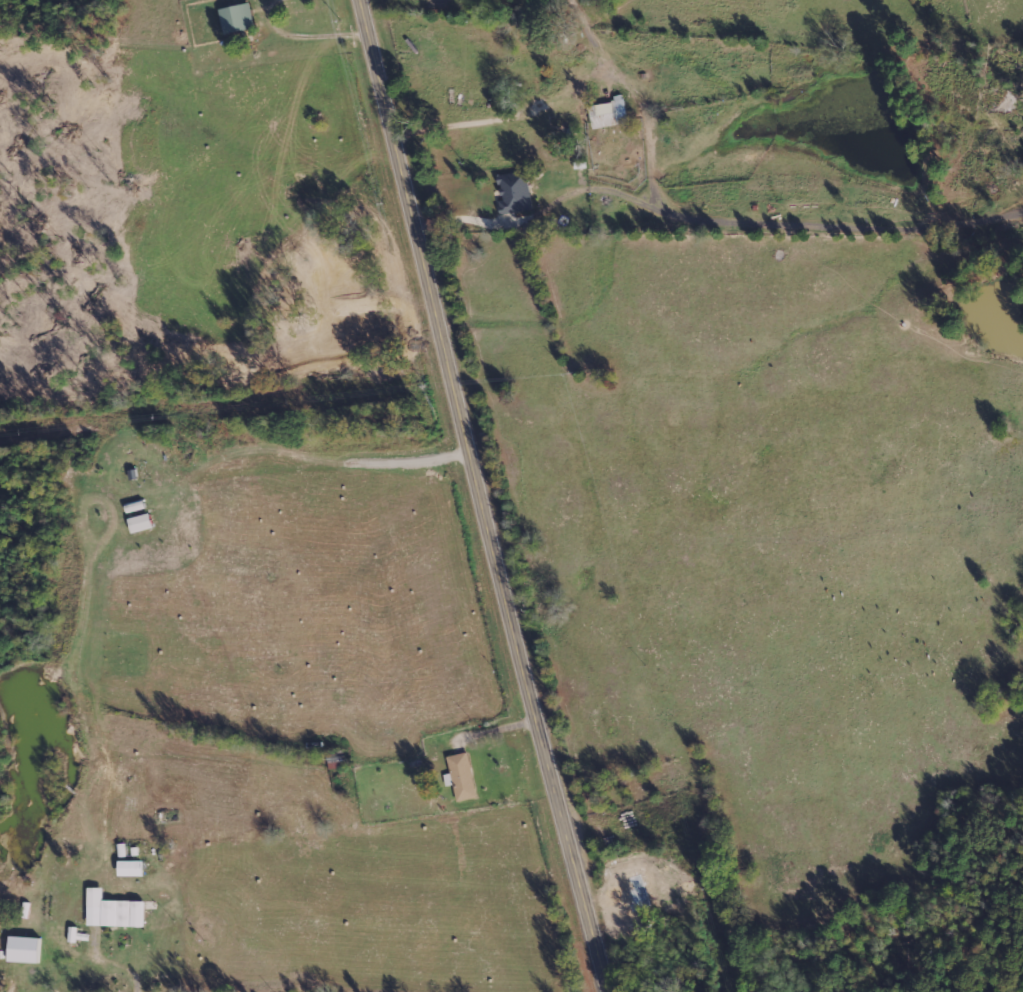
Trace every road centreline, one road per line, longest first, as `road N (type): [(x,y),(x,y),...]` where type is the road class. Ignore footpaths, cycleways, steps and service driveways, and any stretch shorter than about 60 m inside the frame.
road 1 (tertiary): [(614,991),(457,421),(360,0)]

